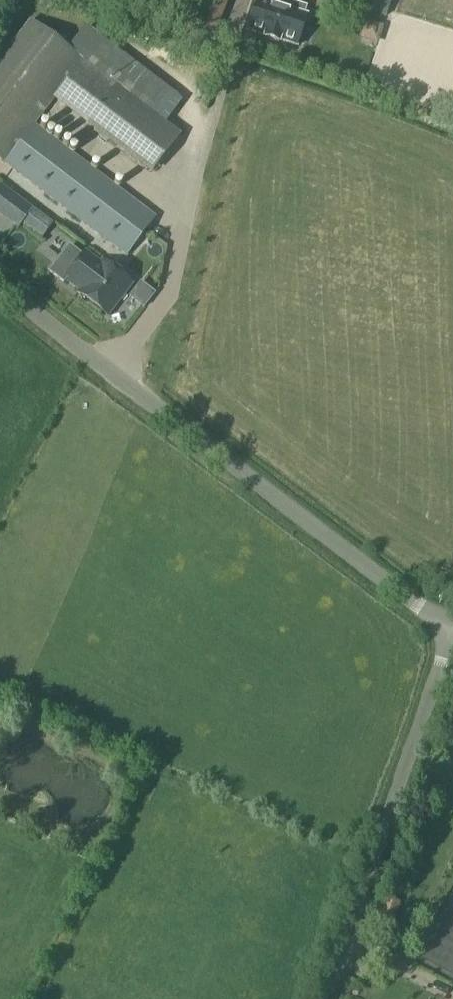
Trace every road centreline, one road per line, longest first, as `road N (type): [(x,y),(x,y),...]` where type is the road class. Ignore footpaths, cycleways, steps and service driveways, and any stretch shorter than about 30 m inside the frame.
road 1 (unclassified): [(0,287),(317,534),(450,624)]
road 2 (unclassified): [(327,998),(450,624)]

